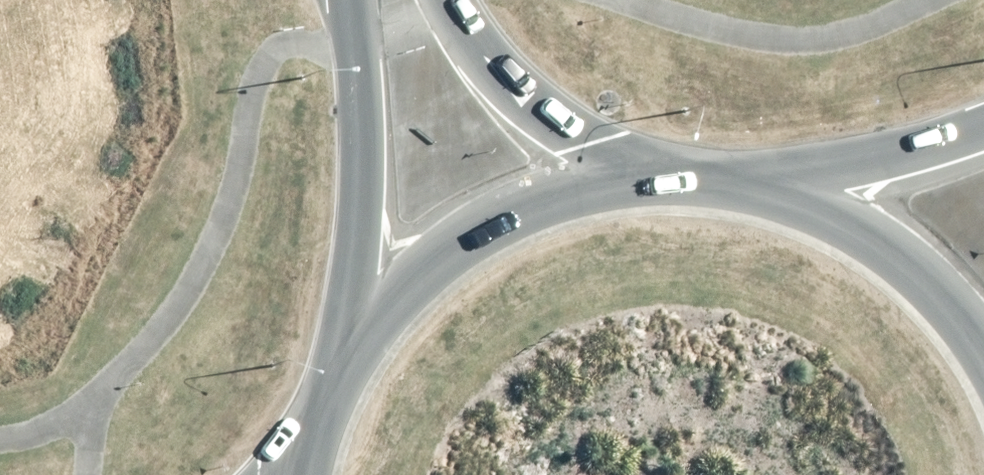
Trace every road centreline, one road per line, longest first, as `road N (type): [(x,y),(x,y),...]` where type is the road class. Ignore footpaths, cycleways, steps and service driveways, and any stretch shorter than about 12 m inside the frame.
road 1 (trunk): [(340,371),(362,248),(366,134),(350,0)]
road 2 (trunk): [(340,371),(391,300),(457,243),(535,202),(620,181)]
road 3 (trunk): [(726,182),(800,201),(869,235),(929,282),(983,349)]
road 4 (secondary): [(726,182),(885,161),(983,128)]
road 5 (trunk): [(450,0),(493,64),(620,181)]

